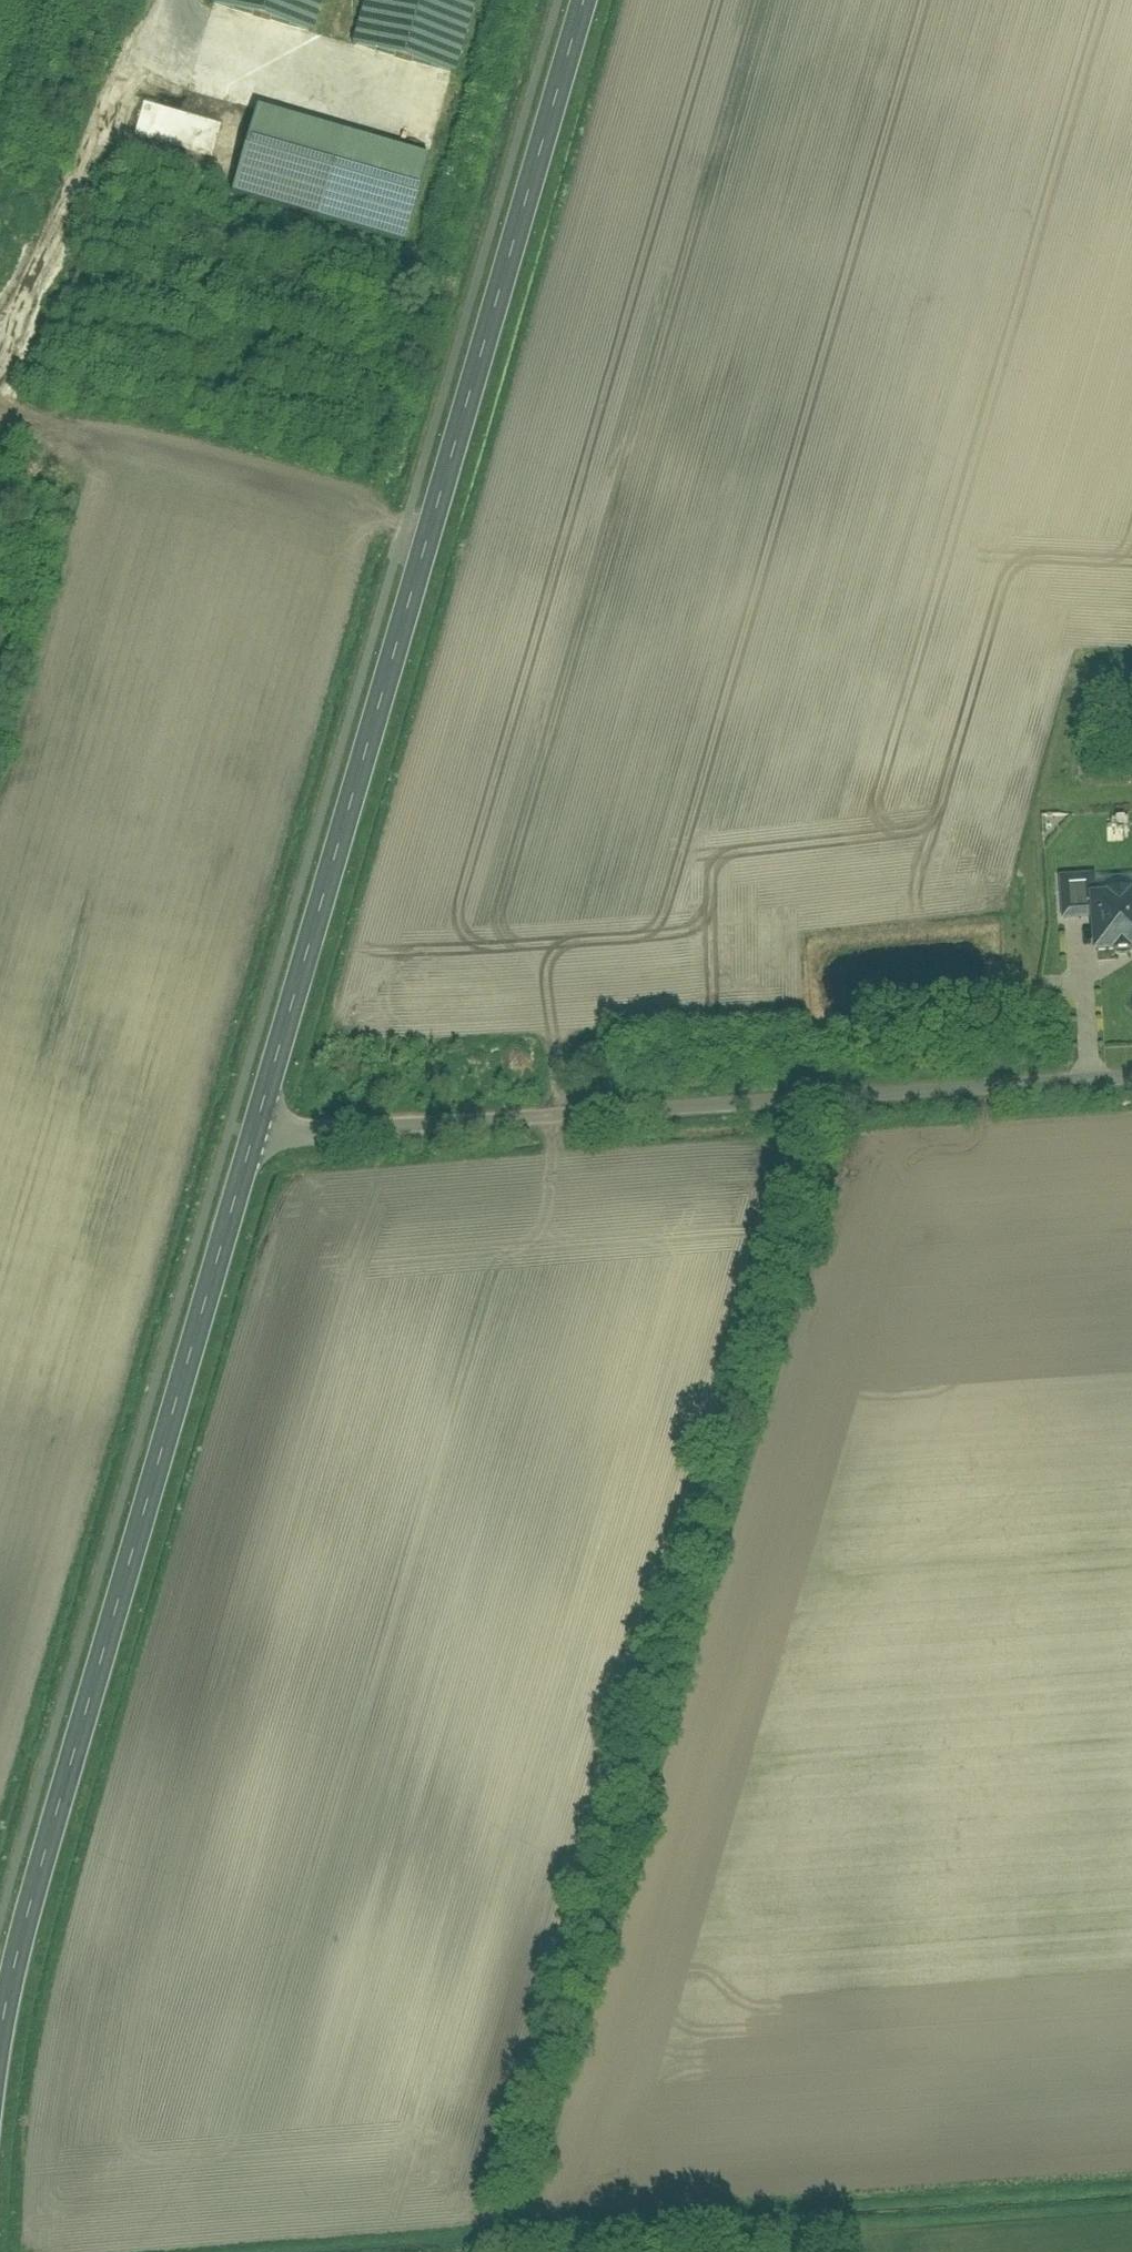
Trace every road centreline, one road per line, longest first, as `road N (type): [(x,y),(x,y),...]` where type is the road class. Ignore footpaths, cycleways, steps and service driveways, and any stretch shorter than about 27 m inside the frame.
road 1 (tertiary): [(256,1136),(584,0)]
road 2 (tertiary): [(0,2019),(19,1911),(256,1136)]
road 3 (residential): [(1131,1078),(256,1136)]

